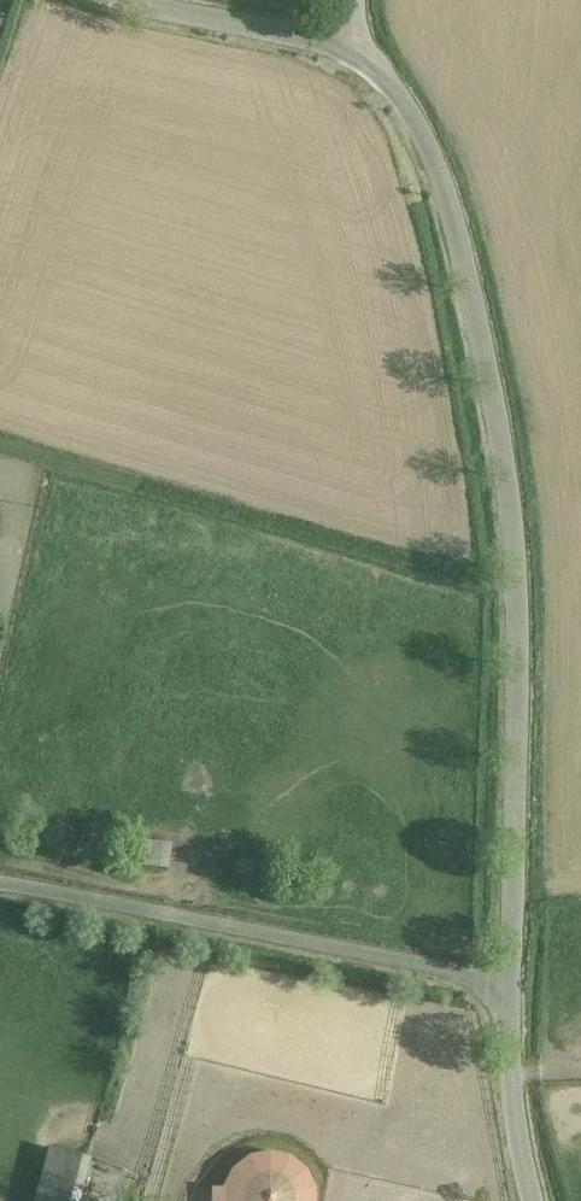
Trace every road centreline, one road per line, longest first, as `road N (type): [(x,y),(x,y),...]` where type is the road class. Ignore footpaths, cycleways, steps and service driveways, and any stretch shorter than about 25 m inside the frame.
road 1 (unclassified): [(350,52),(407,99),(448,187),(500,423),(521,561),(524,687),(511,988)]
road 2 (track): [(522,597),(0,447)]
road 3 (unclassified): [(511,988),(0,886)]
road 4 (unclassified): [(350,52),(309,31),(112,0)]
road 5 (unclassified): [(511,988),(536,1200)]

